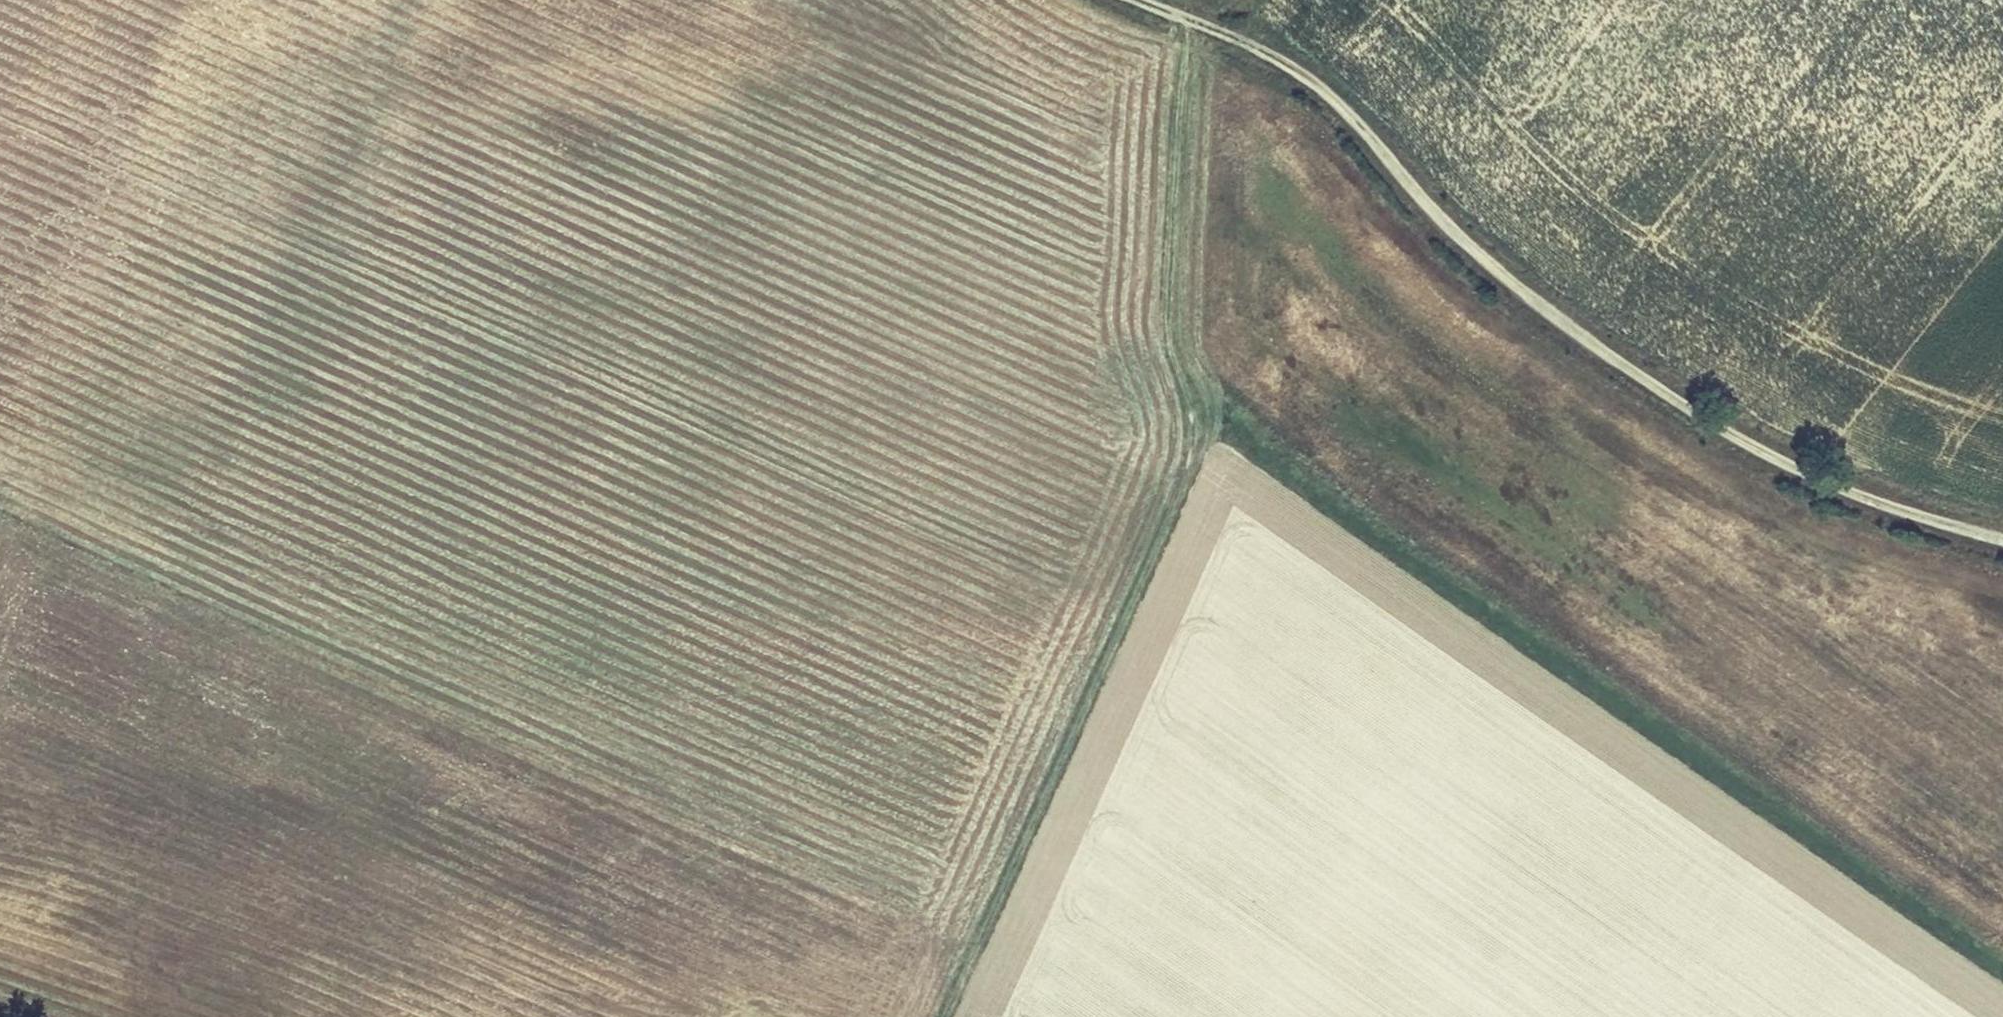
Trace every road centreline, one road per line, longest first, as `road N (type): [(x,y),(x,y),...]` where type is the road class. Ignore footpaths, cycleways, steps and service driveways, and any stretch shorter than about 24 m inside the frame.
road 1 (track): [(1194,19),(1184,52),(1169,343),(1192,400),(1192,440),(933,1016)]
road 2 (track): [(2002,543),(1773,458),(1499,275),(1336,96),(1253,42),(1144,0)]

